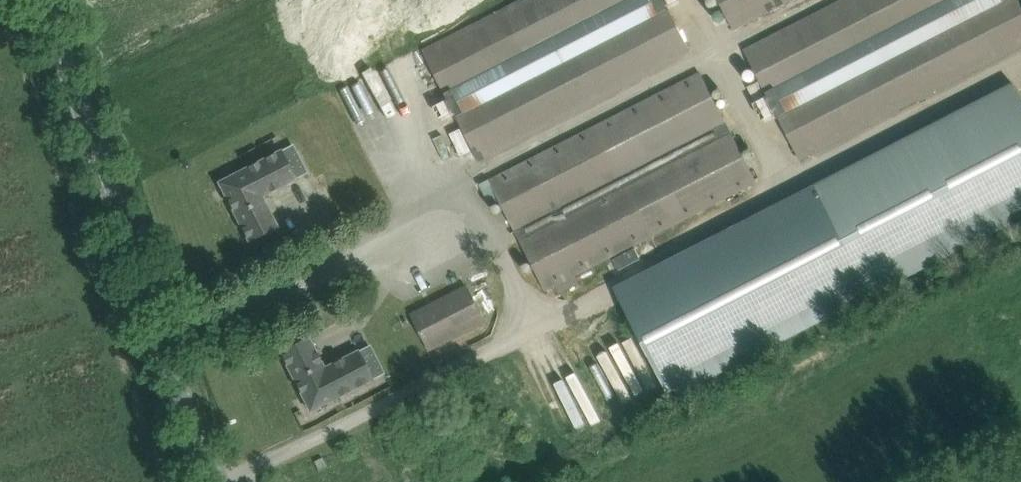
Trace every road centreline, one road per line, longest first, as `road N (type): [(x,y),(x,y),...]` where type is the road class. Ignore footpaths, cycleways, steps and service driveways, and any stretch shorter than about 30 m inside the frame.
road 1 (tertiary): [(202,481),(37,0)]

